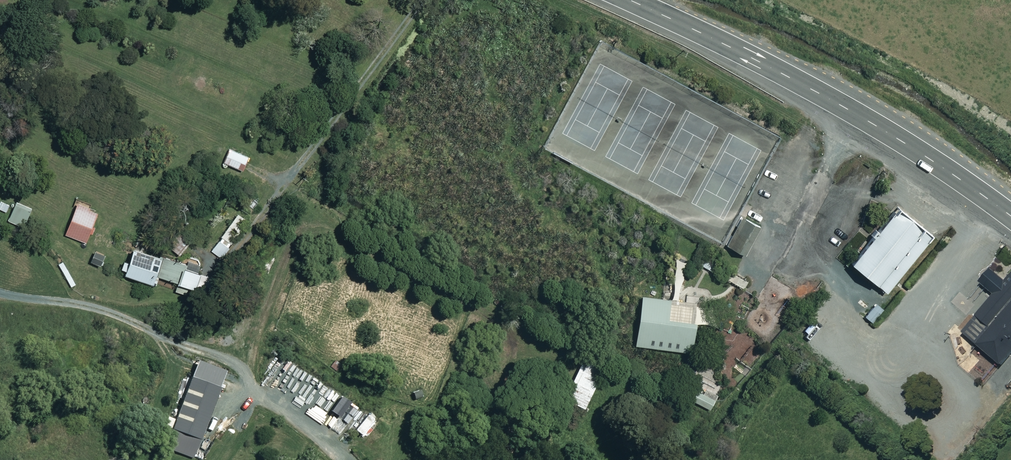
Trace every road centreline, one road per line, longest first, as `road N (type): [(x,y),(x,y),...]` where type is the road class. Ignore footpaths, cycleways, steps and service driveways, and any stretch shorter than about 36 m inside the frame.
road 1 (trunk): [(629,0),(857,114),(1010,217)]

